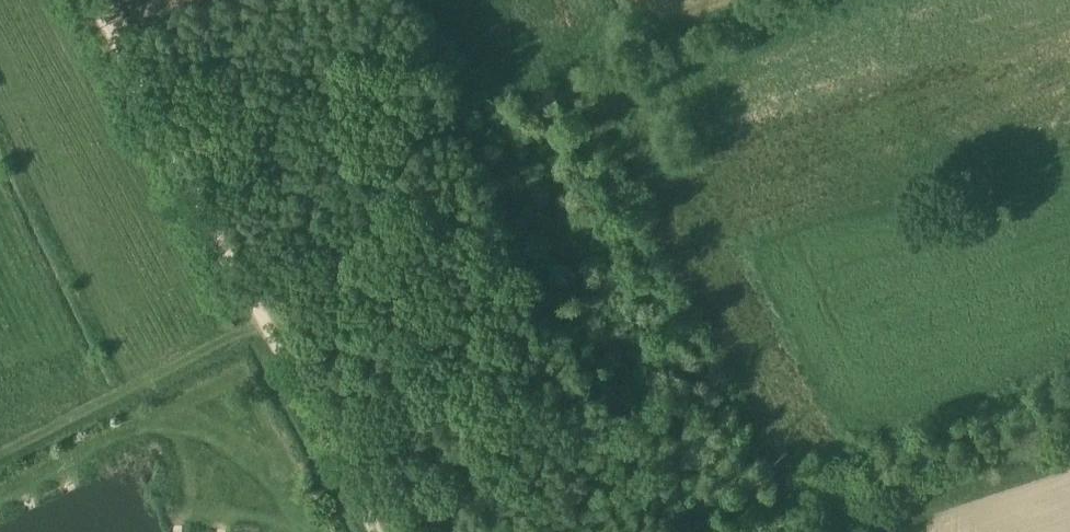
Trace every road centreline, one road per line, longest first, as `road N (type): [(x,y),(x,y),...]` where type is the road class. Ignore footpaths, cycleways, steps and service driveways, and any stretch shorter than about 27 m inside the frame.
road 1 (track): [(101,0),(371,531)]

